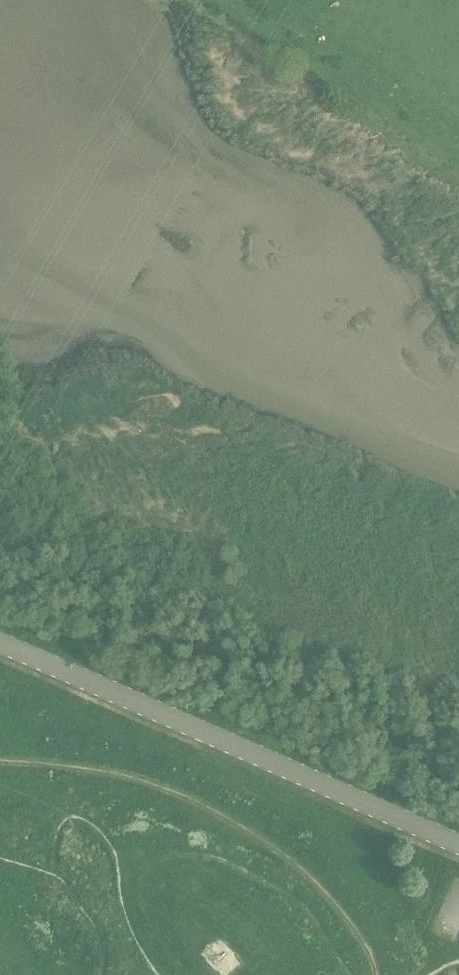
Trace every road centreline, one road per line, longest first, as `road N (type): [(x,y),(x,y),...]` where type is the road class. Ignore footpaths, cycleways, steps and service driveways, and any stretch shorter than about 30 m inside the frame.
road 1 (unclassified): [(458,845),(0,642)]

